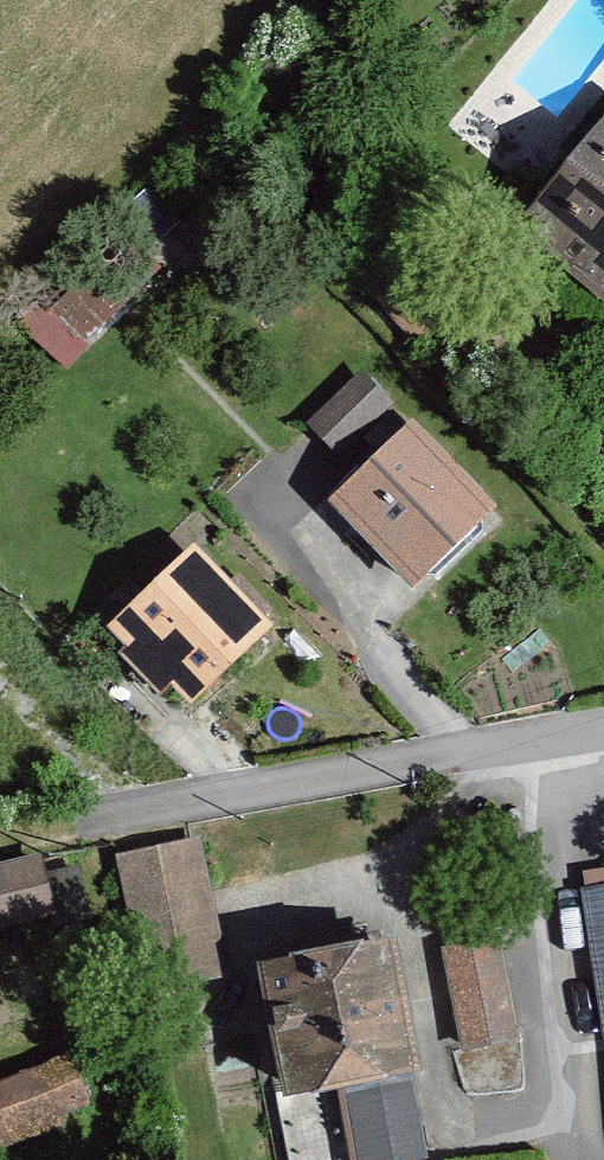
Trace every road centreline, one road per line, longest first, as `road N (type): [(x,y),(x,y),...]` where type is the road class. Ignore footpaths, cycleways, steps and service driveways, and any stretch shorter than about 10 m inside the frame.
road 1 (residential): [(603,721),(103,809)]

